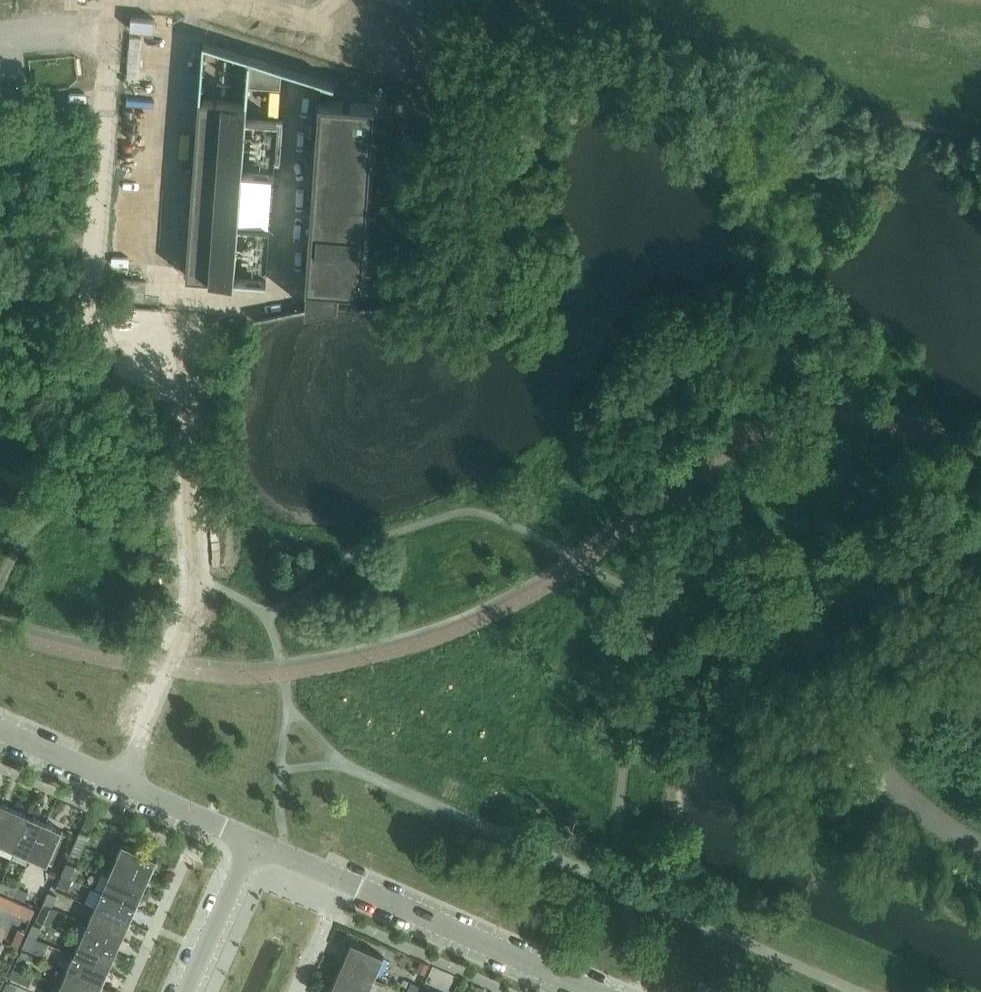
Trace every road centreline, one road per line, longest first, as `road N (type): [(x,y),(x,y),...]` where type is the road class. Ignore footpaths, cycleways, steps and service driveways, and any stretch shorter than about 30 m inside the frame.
road 1 (tertiary): [(252,841),(0,733)]
road 2 (tertiary): [(589,991),(345,882)]
road 3 (residential): [(186,991),(252,841)]

